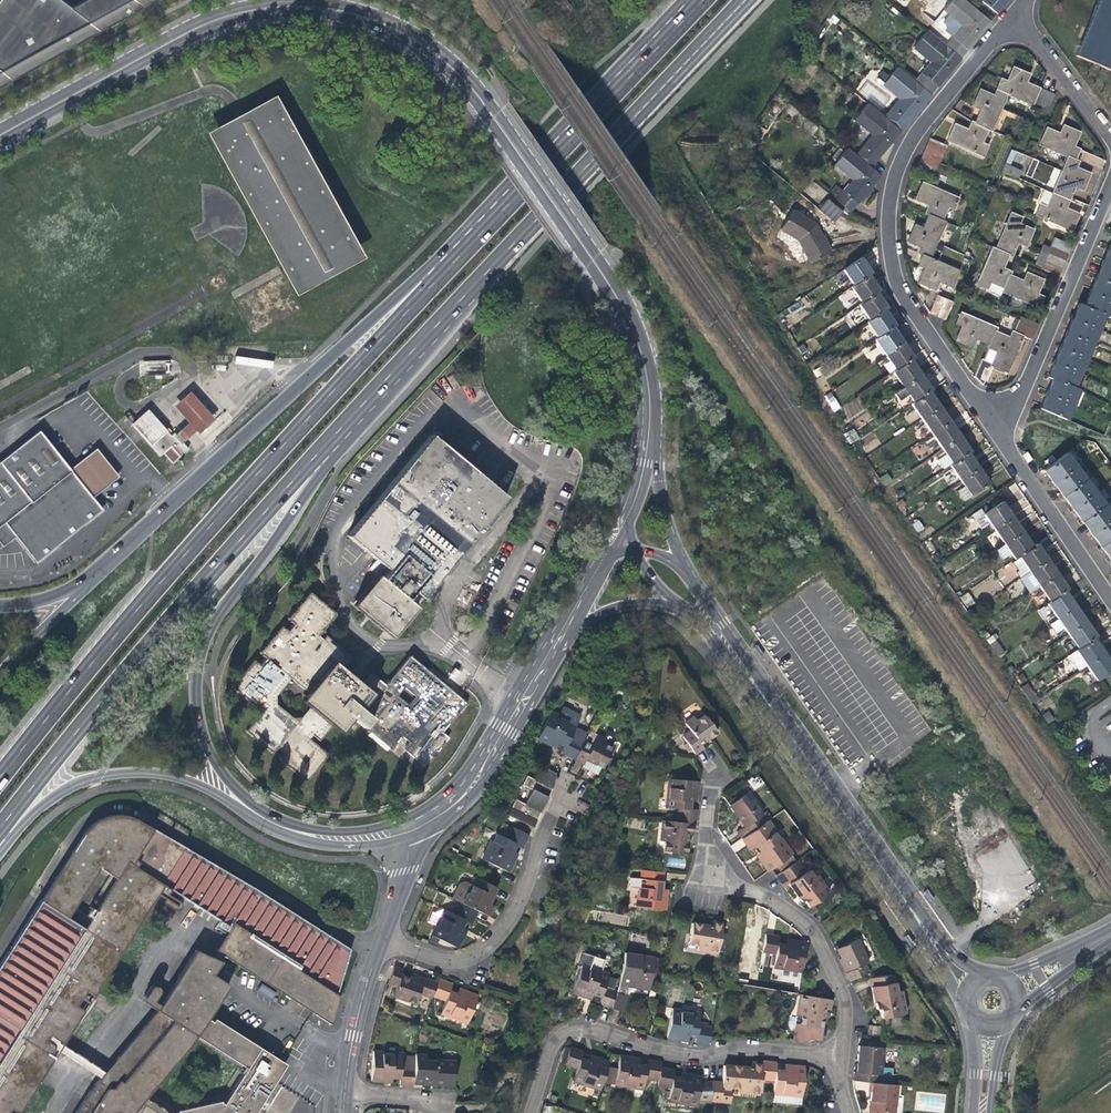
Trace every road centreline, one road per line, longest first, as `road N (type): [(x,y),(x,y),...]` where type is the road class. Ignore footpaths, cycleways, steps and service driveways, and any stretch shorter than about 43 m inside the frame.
road 1 (residential): [(0,134),(215,18),(323,6),(387,23),(435,52),(496,117),(637,332),(650,399),(646,439)]
road 2 (primary): [(465,235),(0,776)]
road 3 (primary): [(0,823),(165,623),(390,371)]
road 4 (primary): [(251,812),(200,729),(197,651),(390,371)]
road 5 (primary): [(390,371),(745,0)]
road 6 (primary): [(465,235),(275,400),(99,569)]
road 7 (residential): [(1006,15),(913,128),(882,202),(893,284),(984,418)]
road 8 (residential): [(843,1061),(745,1044),(695,1057),(583,1026),(553,1038),(529,1112)]
road 9 (primary): [(692,0),(465,235)]
road 10 (residential): [(936,947),(754,688)]
road 11 (residential): [(568,787),(537,842),(510,917),(466,968),(381,939)]
road 12 (primary): [(0,849),(46,800),(96,776),(161,774),(251,812)]
road 13 (residential): [(984,418),(1016,390),(1110,183)]
road 14 (residential): [(549,651),(474,775),(444,806),(404,831)]
road 15 (residential): [(984,418),(1110,606)]
road 16 (residential): [(843,1061),(828,955),(797,917),(756,896)]
road 17 (residential): [(341,1112),(346,1060),(381,939)]
road 18 (residential): [(1006,15),(1028,32),(1110,140)]
road 19 (unclassified): [(404,831),(345,838),(292,831),(251,812)]
road 20 (residential): [(549,651),(602,611),(680,609)]
road 21 (residential): [(754,688),(721,621),(678,568)]
road 22 (residential): [(99,569),(0,671)]
road 23 (residential): [(678,568),(646,439)]
road 24 (residential): [(707,825),(697,886),(756,896)]

